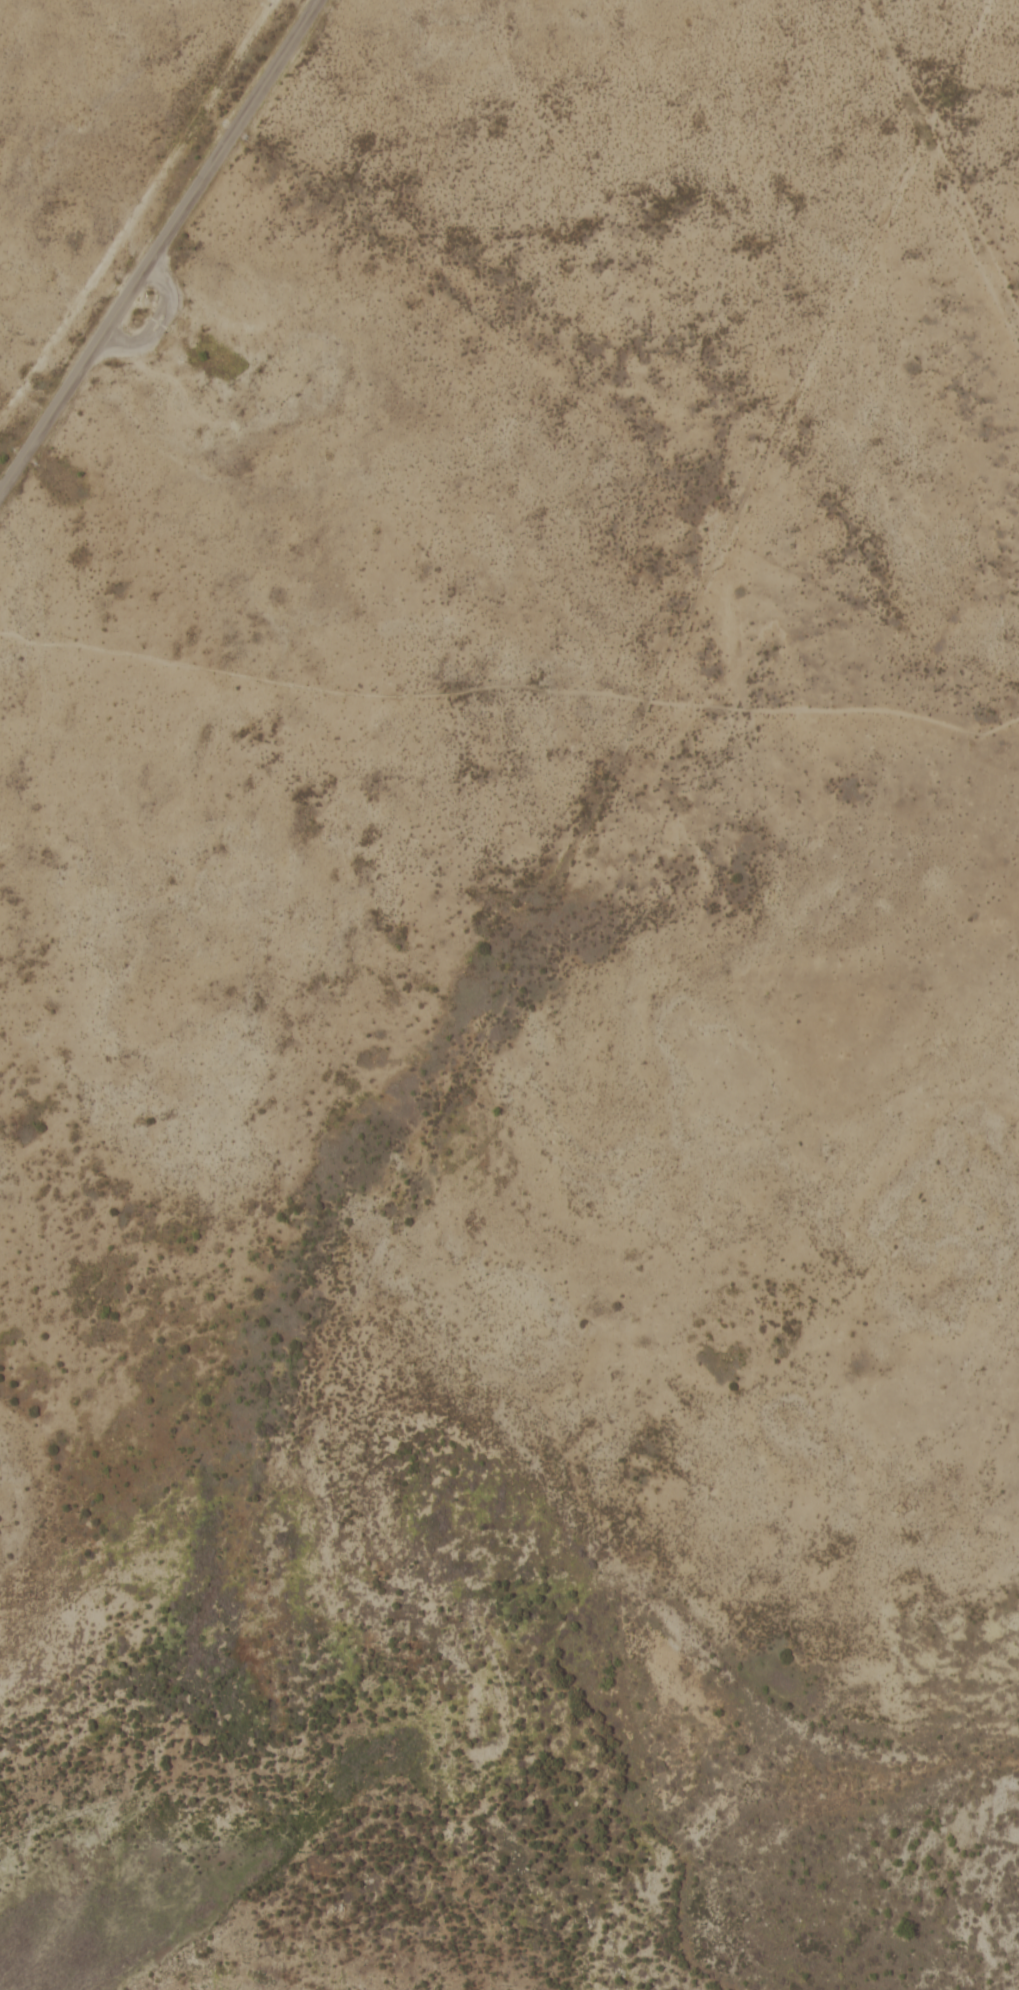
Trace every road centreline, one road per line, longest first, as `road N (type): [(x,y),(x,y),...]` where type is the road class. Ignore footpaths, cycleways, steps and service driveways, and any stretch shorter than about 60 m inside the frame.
road 1 (residential): [(315,0),(0,488)]

